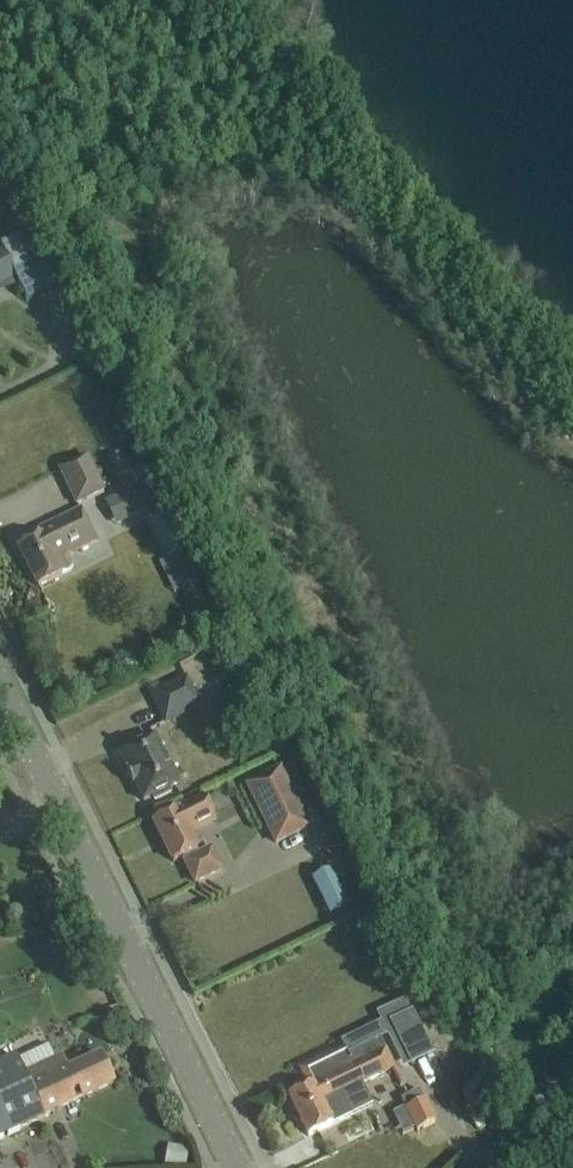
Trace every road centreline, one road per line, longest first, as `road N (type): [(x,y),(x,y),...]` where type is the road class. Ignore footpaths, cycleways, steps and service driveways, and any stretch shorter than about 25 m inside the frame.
road 1 (tertiary): [(236,1167),(0,688)]
road 2 (unclassified): [(478,1167),(572,1064)]

